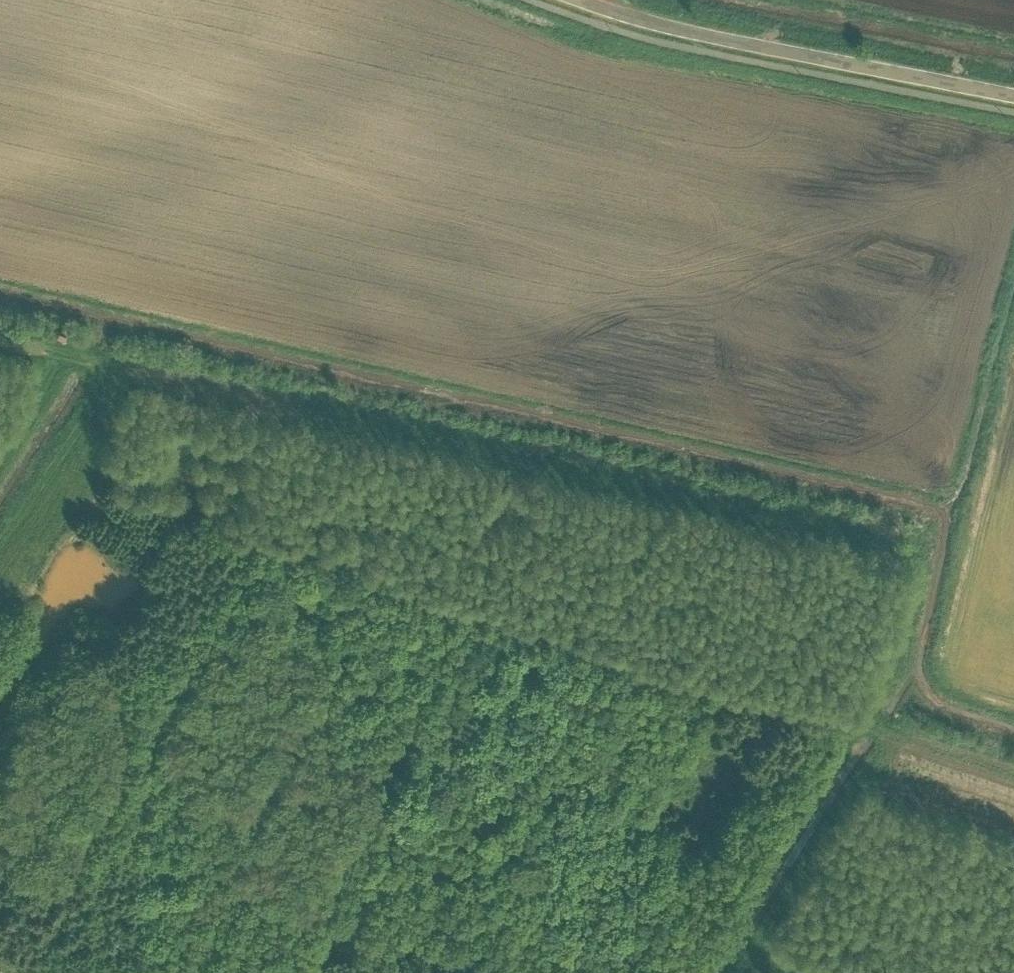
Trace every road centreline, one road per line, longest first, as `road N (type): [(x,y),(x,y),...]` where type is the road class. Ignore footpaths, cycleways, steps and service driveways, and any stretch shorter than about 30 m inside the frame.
road 1 (tertiary): [(587,0),(668,24),(1013,93)]

